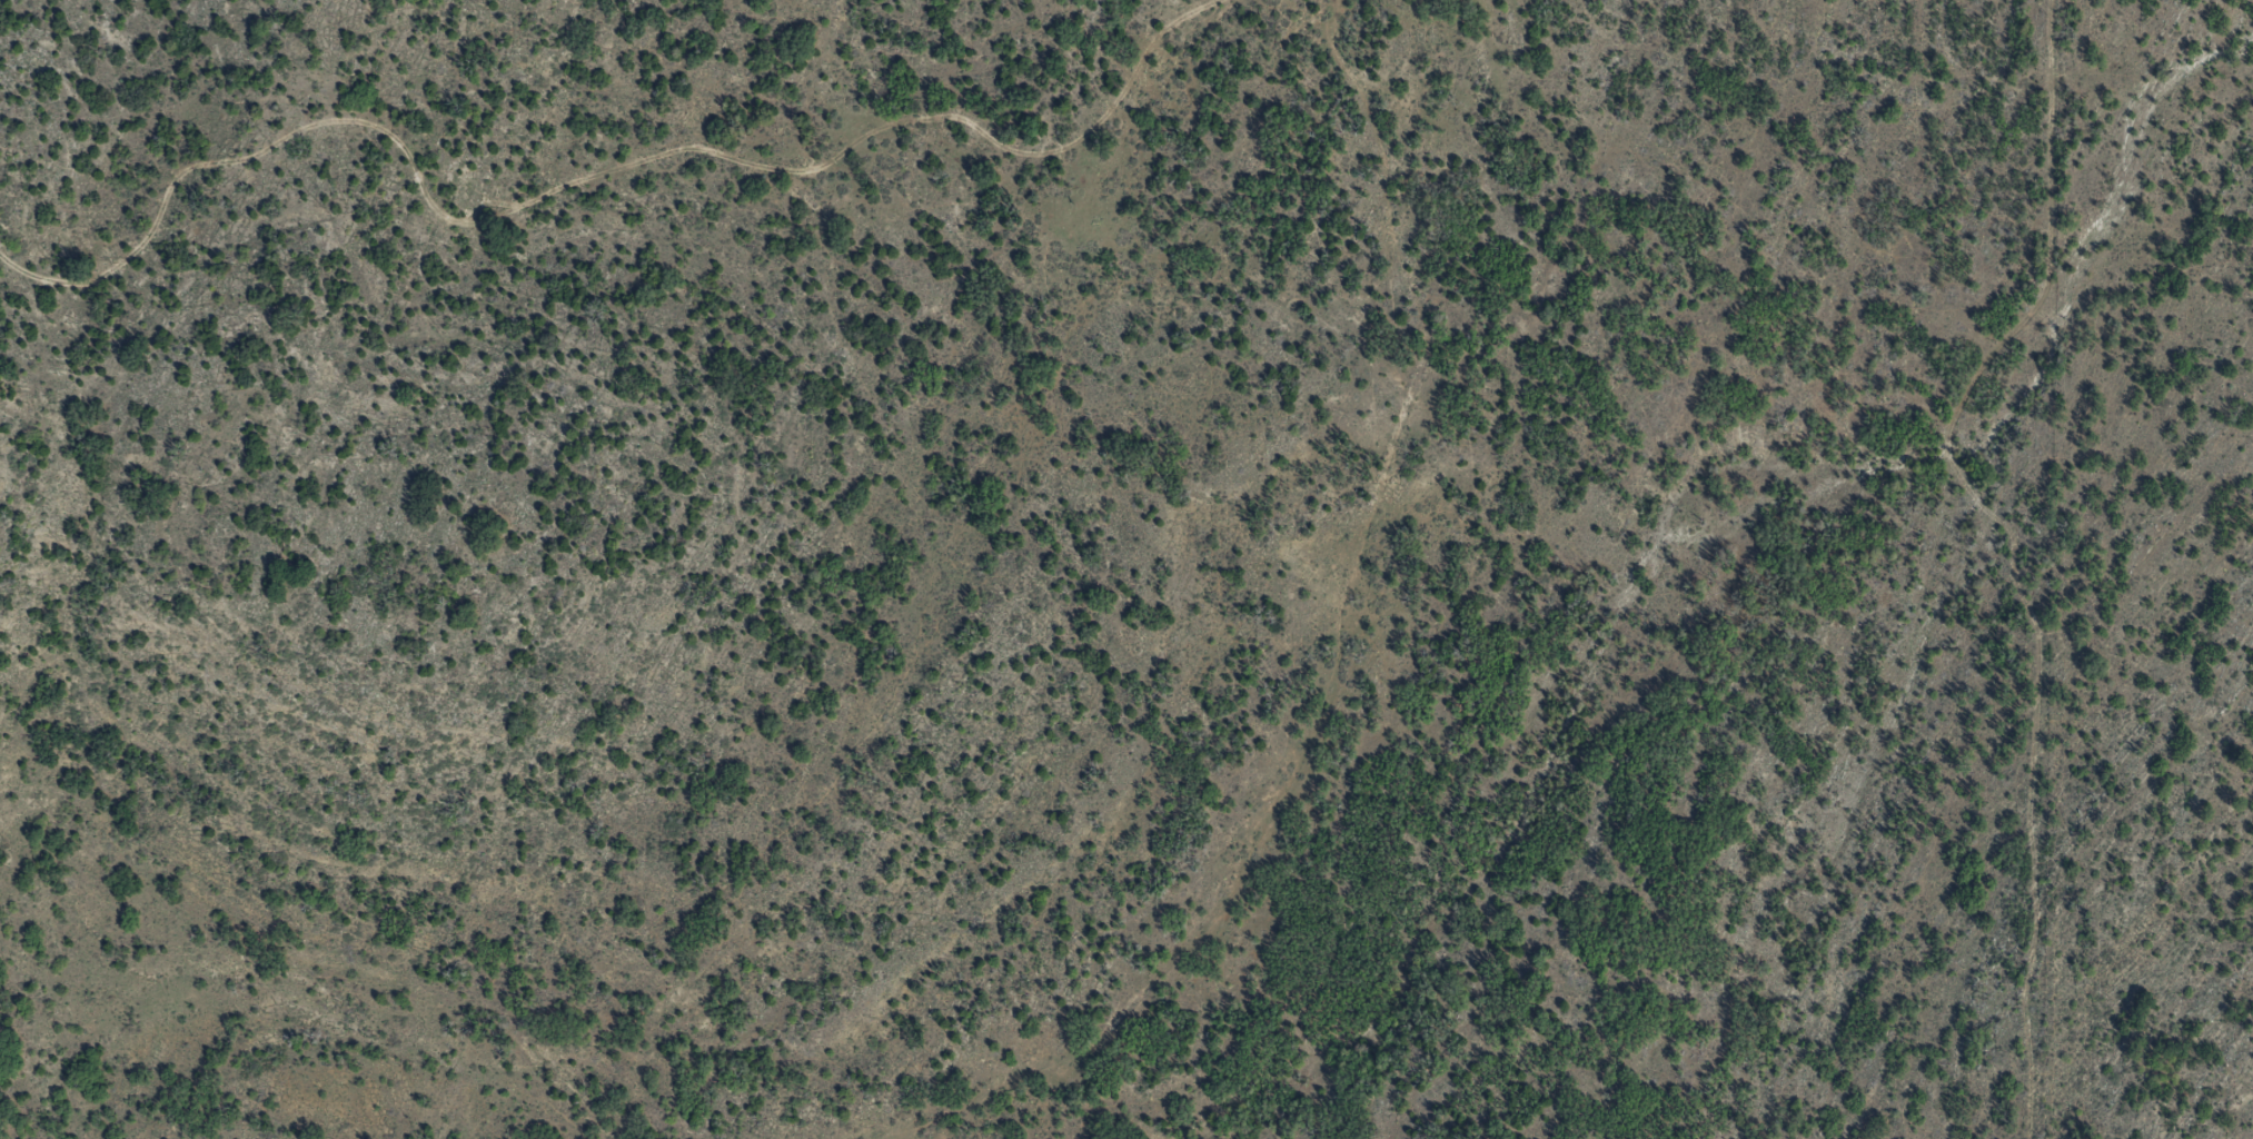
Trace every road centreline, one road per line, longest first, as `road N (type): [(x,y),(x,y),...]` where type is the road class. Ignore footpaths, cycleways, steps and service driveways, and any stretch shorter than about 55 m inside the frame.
road 1 (residential): [(990,139),(972,136),(884,175),(652,169),(497,236),(453,164),(415,141),(244,164),(199,197),(155,280),(83,291),(0,208)]
road 2 (residential): [(990,139),(1093,158),(1132,136),(1227,19),(1272,0)]

